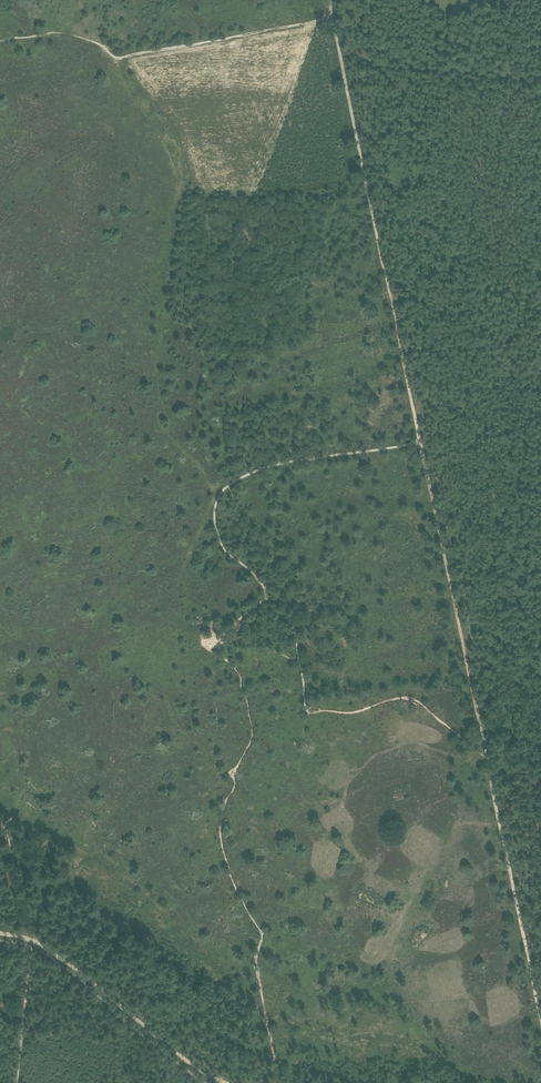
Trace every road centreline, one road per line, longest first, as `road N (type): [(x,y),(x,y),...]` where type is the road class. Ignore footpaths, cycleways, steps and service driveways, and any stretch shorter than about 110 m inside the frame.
road 1 (track): [(33,940),(176,1055),(228,1082)]
road 2 (track): [(33,940),(18,1082)]
road 3 (track): [(0,820),(33,940)]

